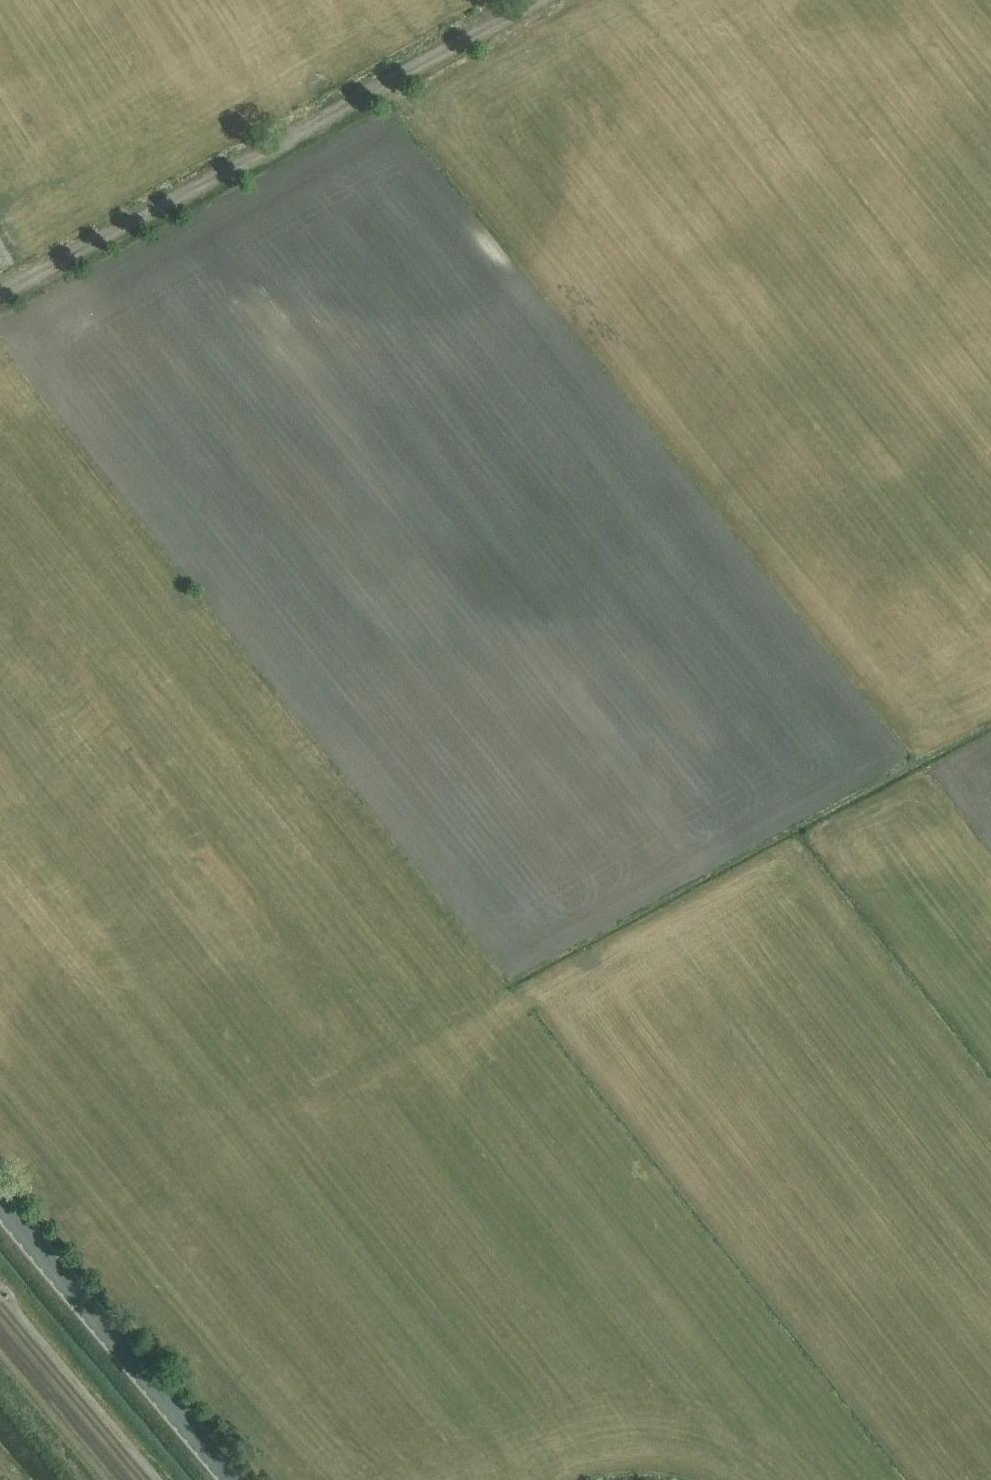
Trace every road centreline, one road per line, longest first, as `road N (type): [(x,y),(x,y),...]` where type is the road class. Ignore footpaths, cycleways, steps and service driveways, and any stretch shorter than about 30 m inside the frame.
road 1 (track): [(0,297),(543,0)]
road 2 (tertiary): [(232,1479),(0,1204)]

